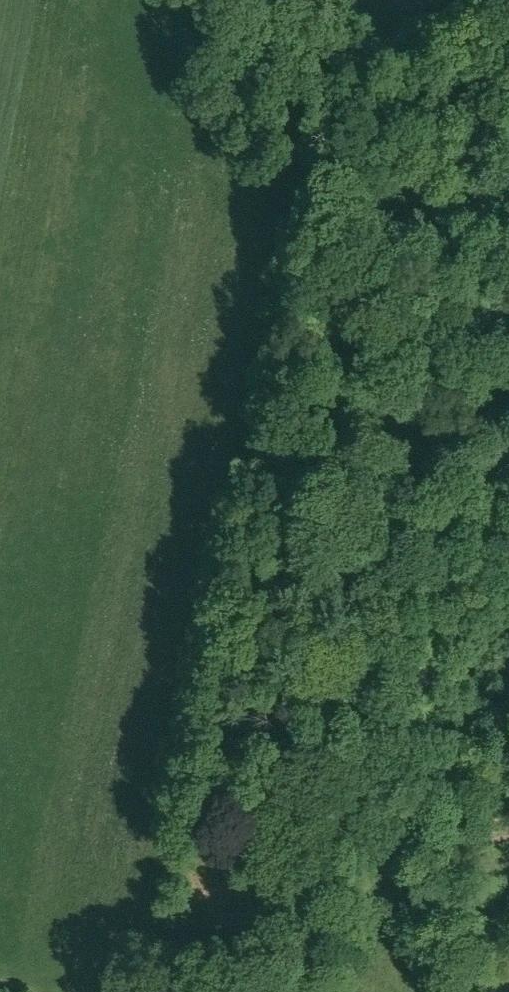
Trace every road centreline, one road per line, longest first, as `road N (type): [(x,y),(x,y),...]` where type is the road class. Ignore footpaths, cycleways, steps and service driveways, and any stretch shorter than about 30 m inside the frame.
road 1 (unclassified): [(332,991),(508,599)]
road 2 (unclassified): [(508,141),(327,0)]

